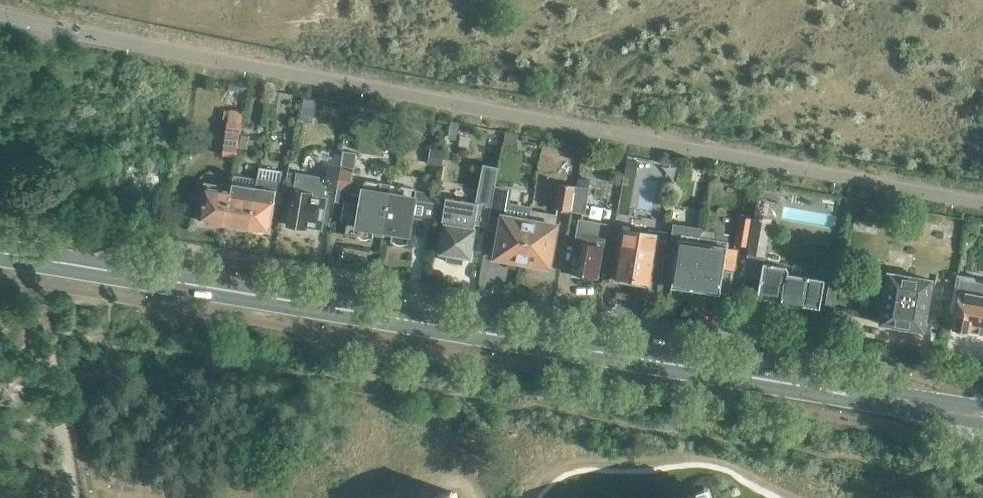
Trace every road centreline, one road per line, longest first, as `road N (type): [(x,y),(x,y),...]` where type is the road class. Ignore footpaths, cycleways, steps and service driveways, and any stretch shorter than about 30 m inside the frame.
road 1 (primary): [(982,416),(0,252)]

